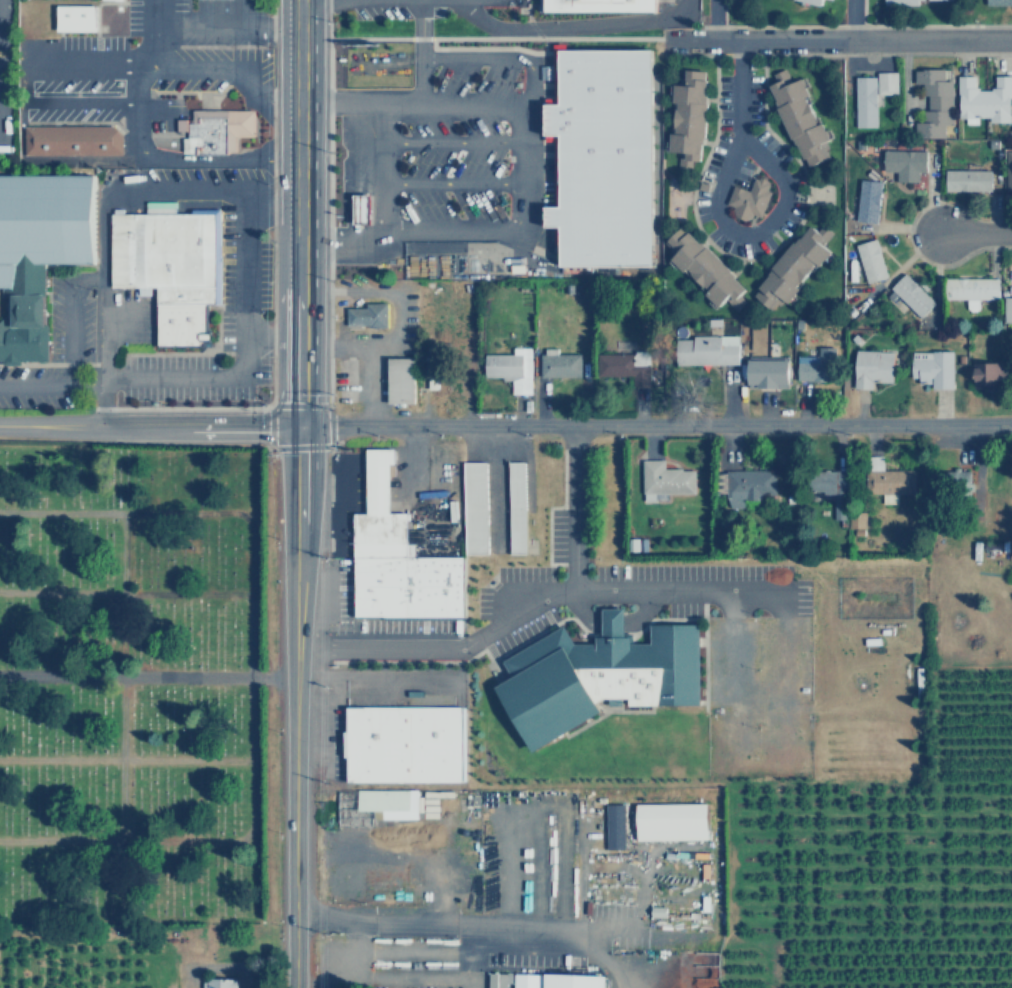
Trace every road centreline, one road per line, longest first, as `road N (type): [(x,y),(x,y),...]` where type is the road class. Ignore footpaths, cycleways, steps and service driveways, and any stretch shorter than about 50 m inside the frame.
road 1 (tertiary): [(299,430),(1011,425)]
road 2 (primary): [(293,987),(299,430)]
road 3 (primary): [(299,430),(299,0)]
road 4 (residential): [(666,39),(1011,39)]
road 5 (tertiary): [(299,430),(0,426)]

